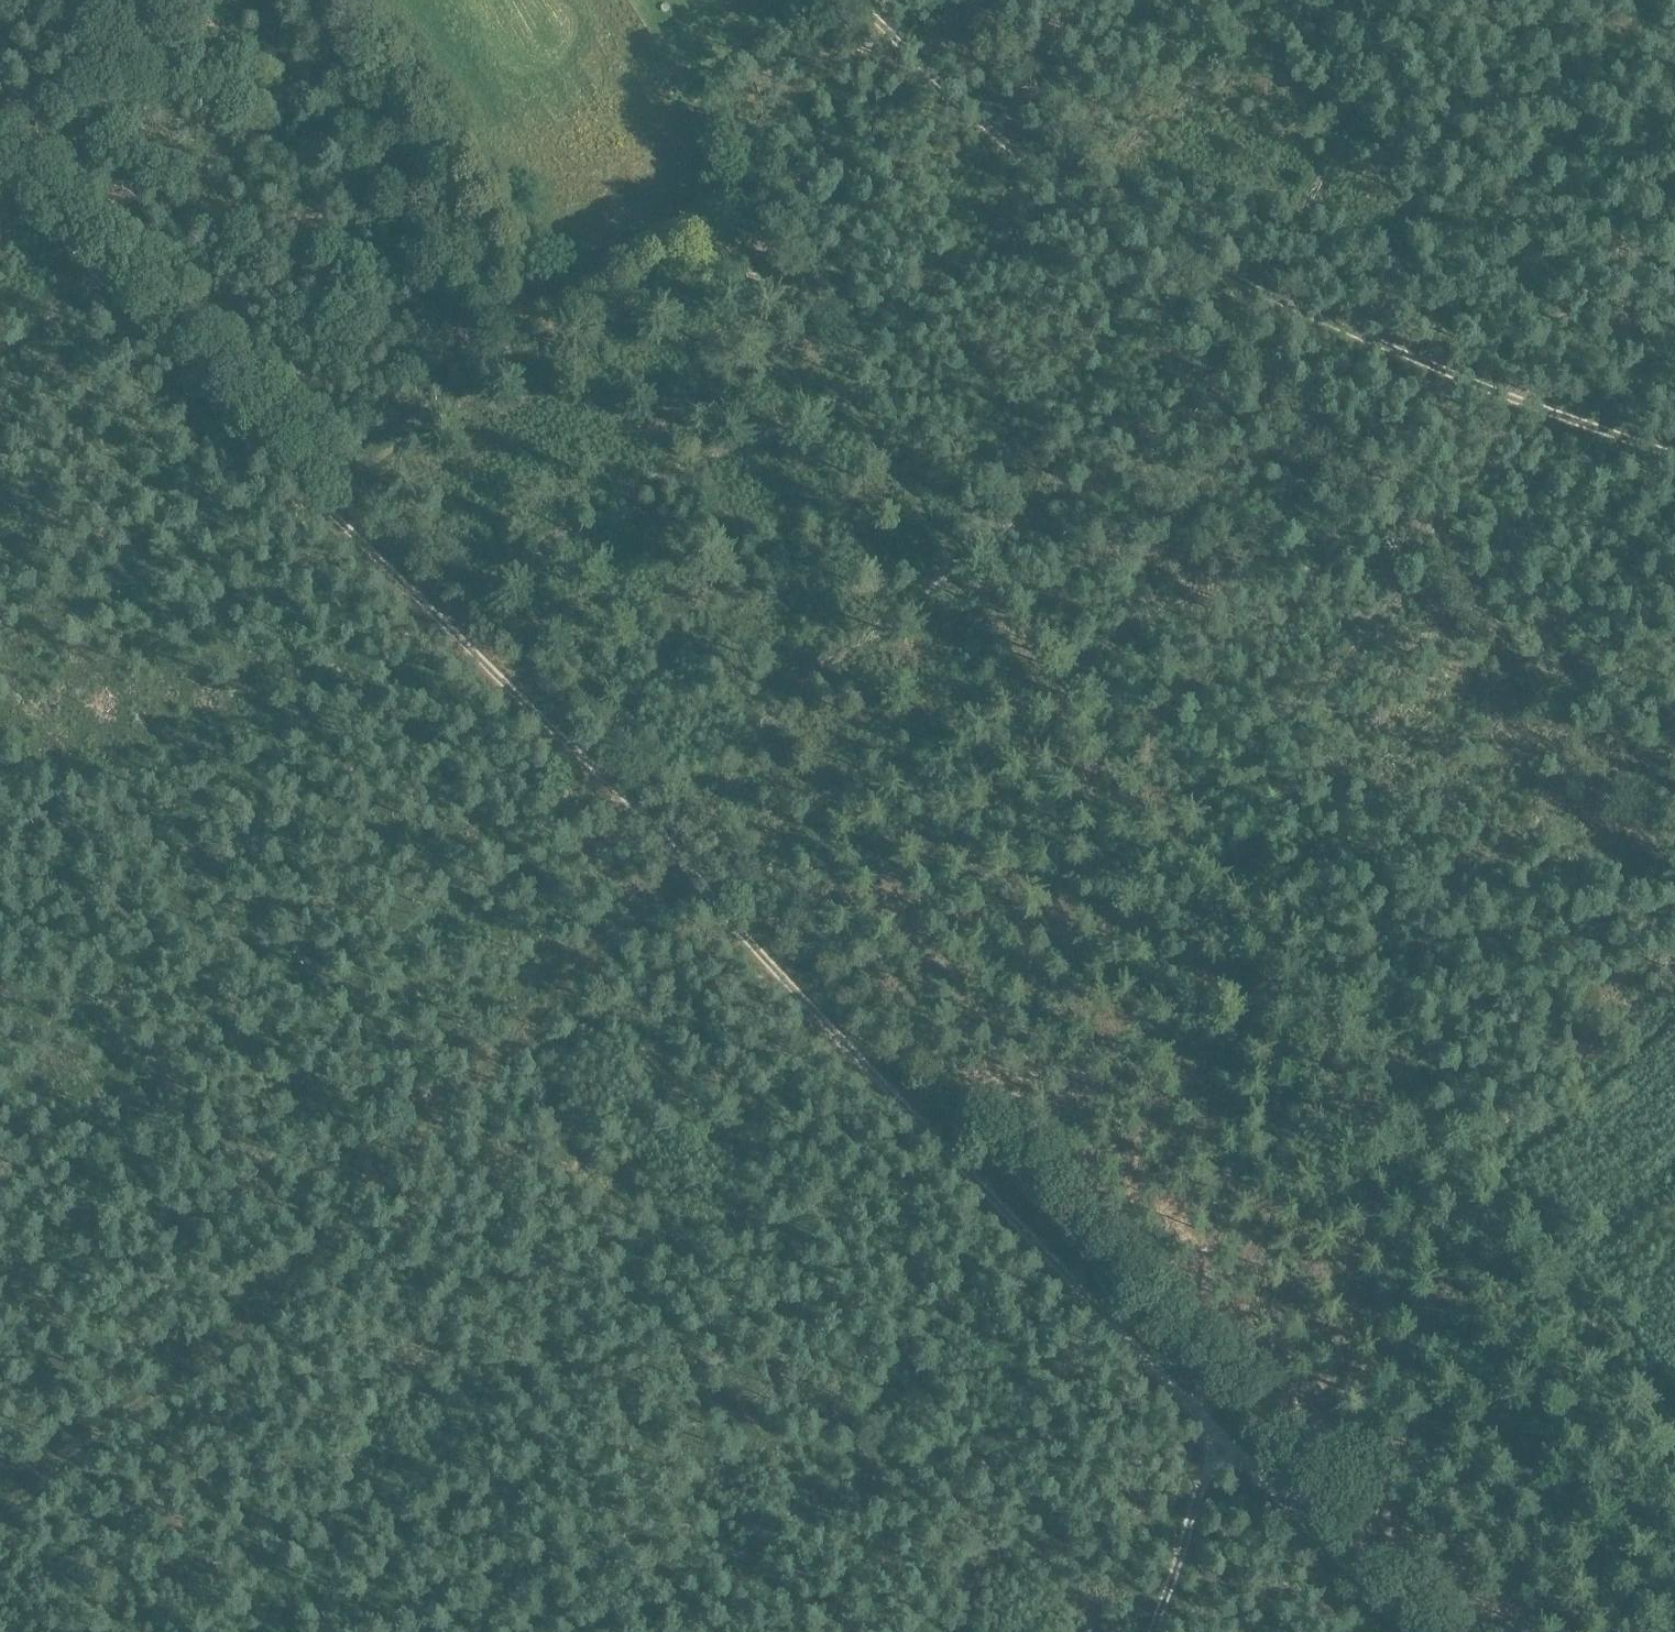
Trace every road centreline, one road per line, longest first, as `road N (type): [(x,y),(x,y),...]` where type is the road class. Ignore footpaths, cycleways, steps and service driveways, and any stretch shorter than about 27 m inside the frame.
road 1 (track): [(1427,1631),(1218,1431),(851,1048),(644,815),(315,496),(0,170)]
road 2 (track): [(690,864),(225,1349),(89,1437),(0,1516)]
road 3 (track): [(1674,456),(1511,399),(1085,208),(853,0)]
road 4 (track): [(1154,1631),(1218,1431)]

